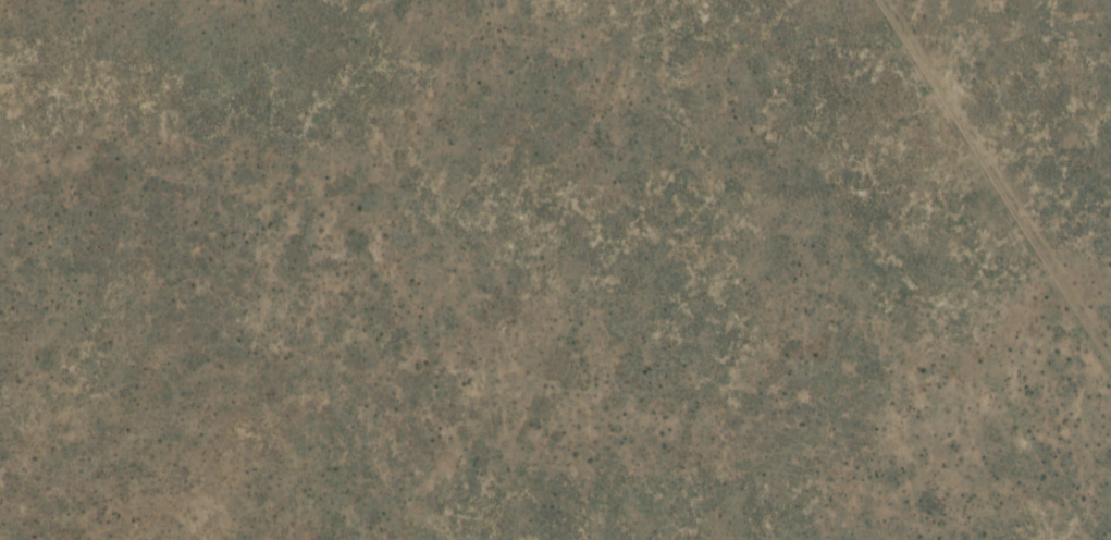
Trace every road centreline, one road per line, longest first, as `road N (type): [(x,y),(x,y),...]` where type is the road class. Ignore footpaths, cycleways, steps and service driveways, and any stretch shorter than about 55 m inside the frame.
road 1 (track): [(1110,364),(874,0)]

